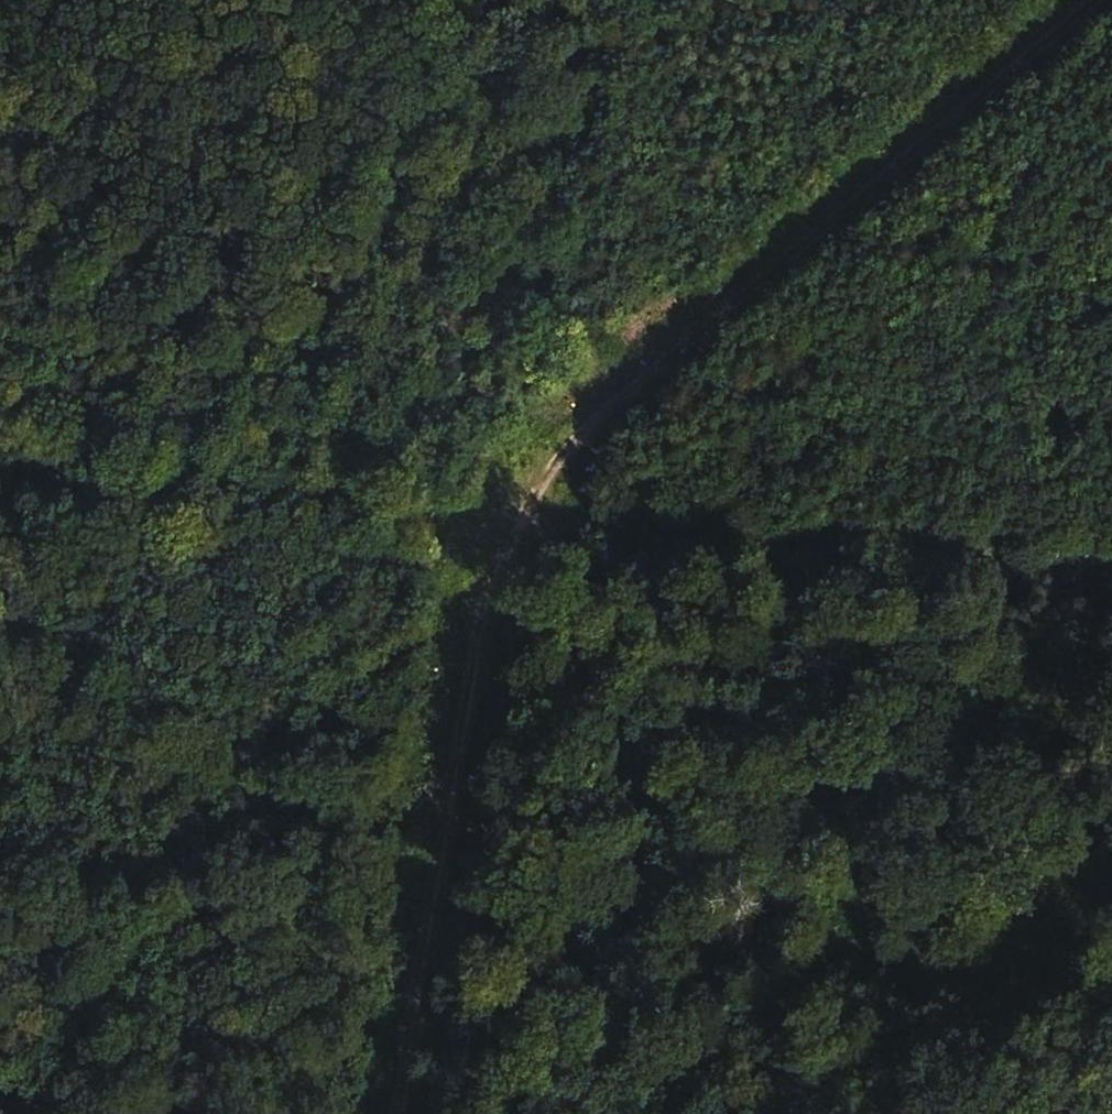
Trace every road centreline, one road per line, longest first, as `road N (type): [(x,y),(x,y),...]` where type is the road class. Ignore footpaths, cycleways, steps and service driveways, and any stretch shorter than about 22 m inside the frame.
road 1 (track): [(14,1113),(490,527),(1111,4)]
road 2 (track): [(405,1113),(490,527),(578,0)]
road 3 (track): [(0,485),(1111,581)]
road 4 (track): [(767,1113),(490,527)]

